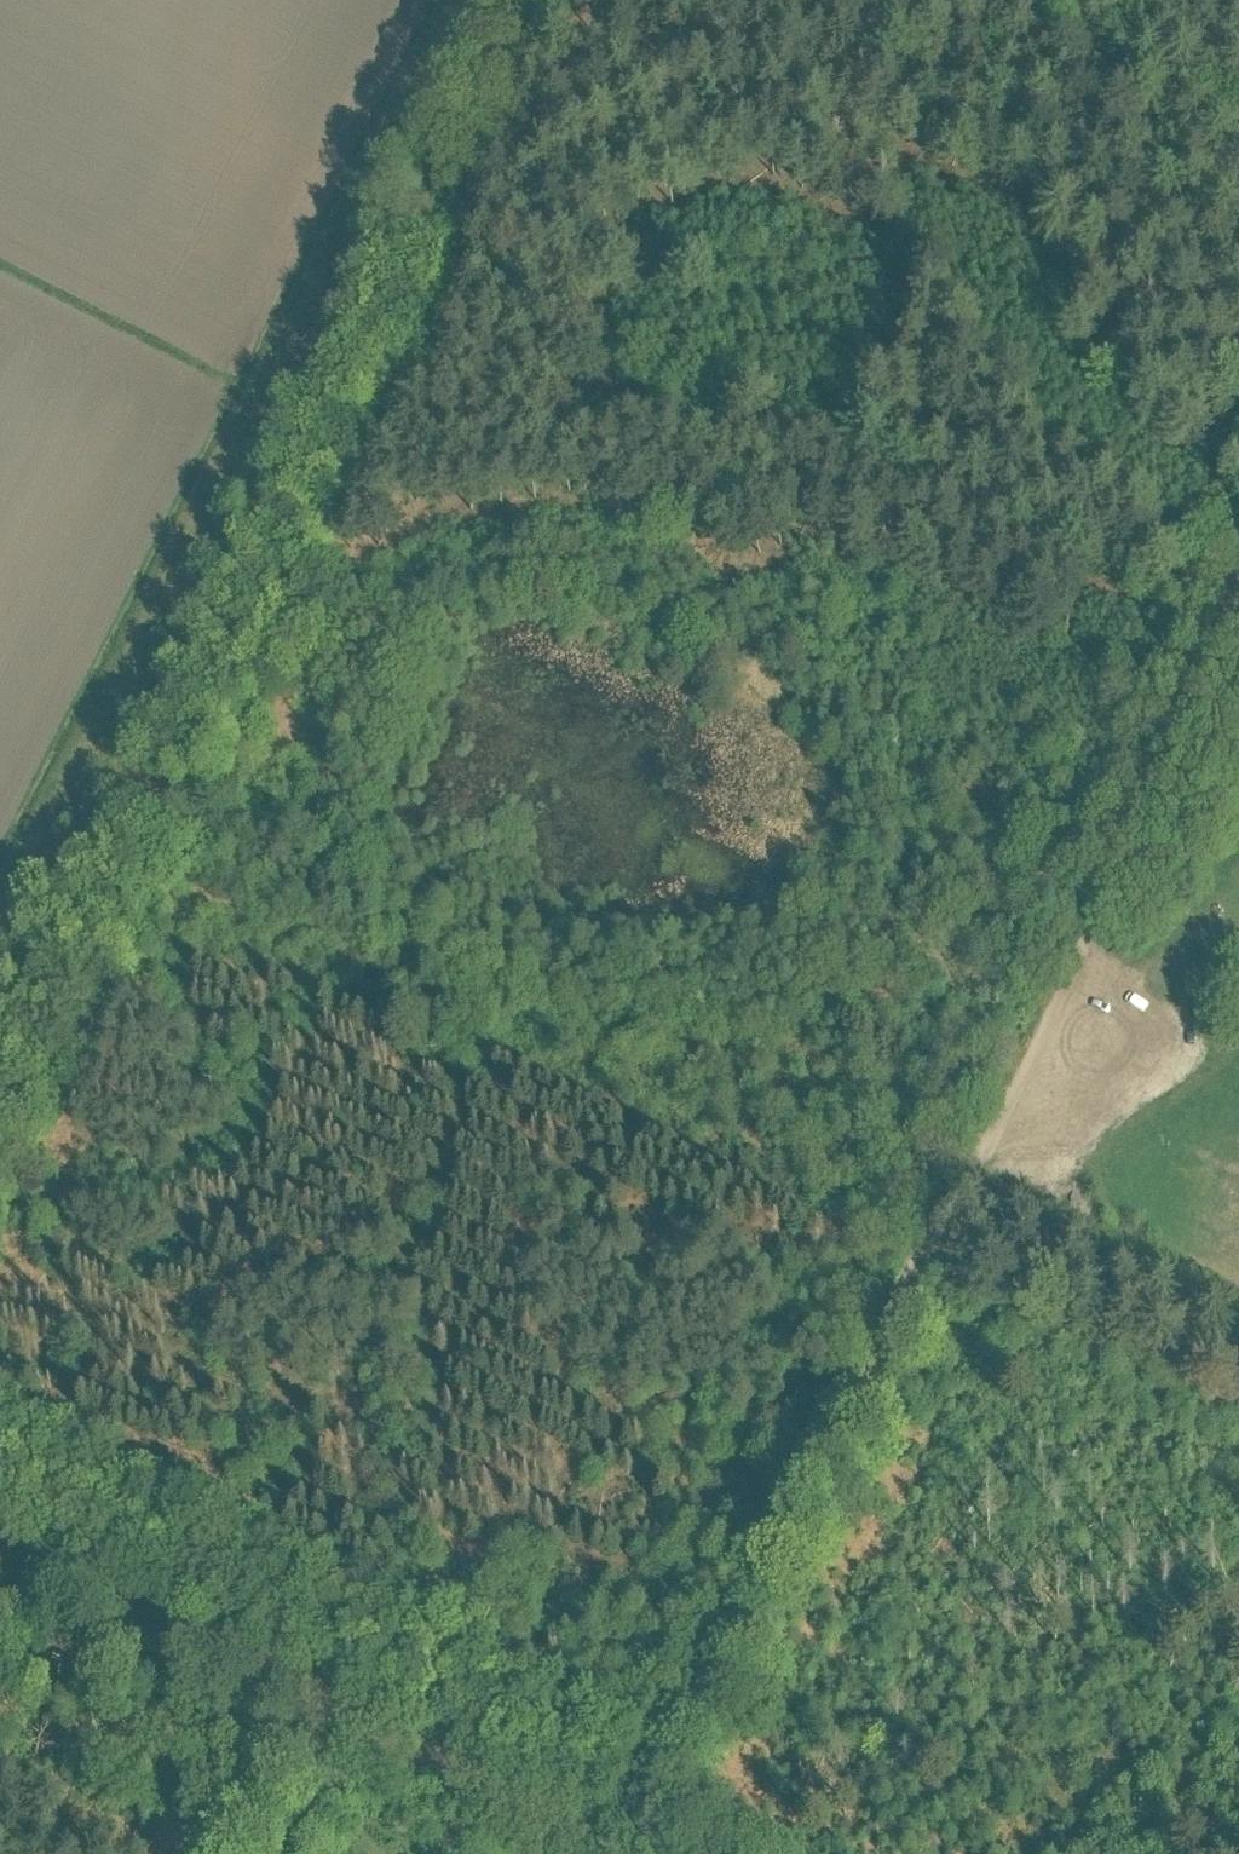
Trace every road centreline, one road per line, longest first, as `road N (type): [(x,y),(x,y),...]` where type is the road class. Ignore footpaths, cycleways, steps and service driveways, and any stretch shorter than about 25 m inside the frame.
road 1 (track): [(932,1231),(1084,932),(1238,593)]
road 2 (track): [(616,1853),(692,1715),(738,1569),(846,1402),(932,1231)]
road 3 (tertiary): [(604,1853),(0,1549)]
road 4 (track): [(1048,0),(1159,273),(1238,429)]
road 5 (track): [(266,1853),(339,1721)]

